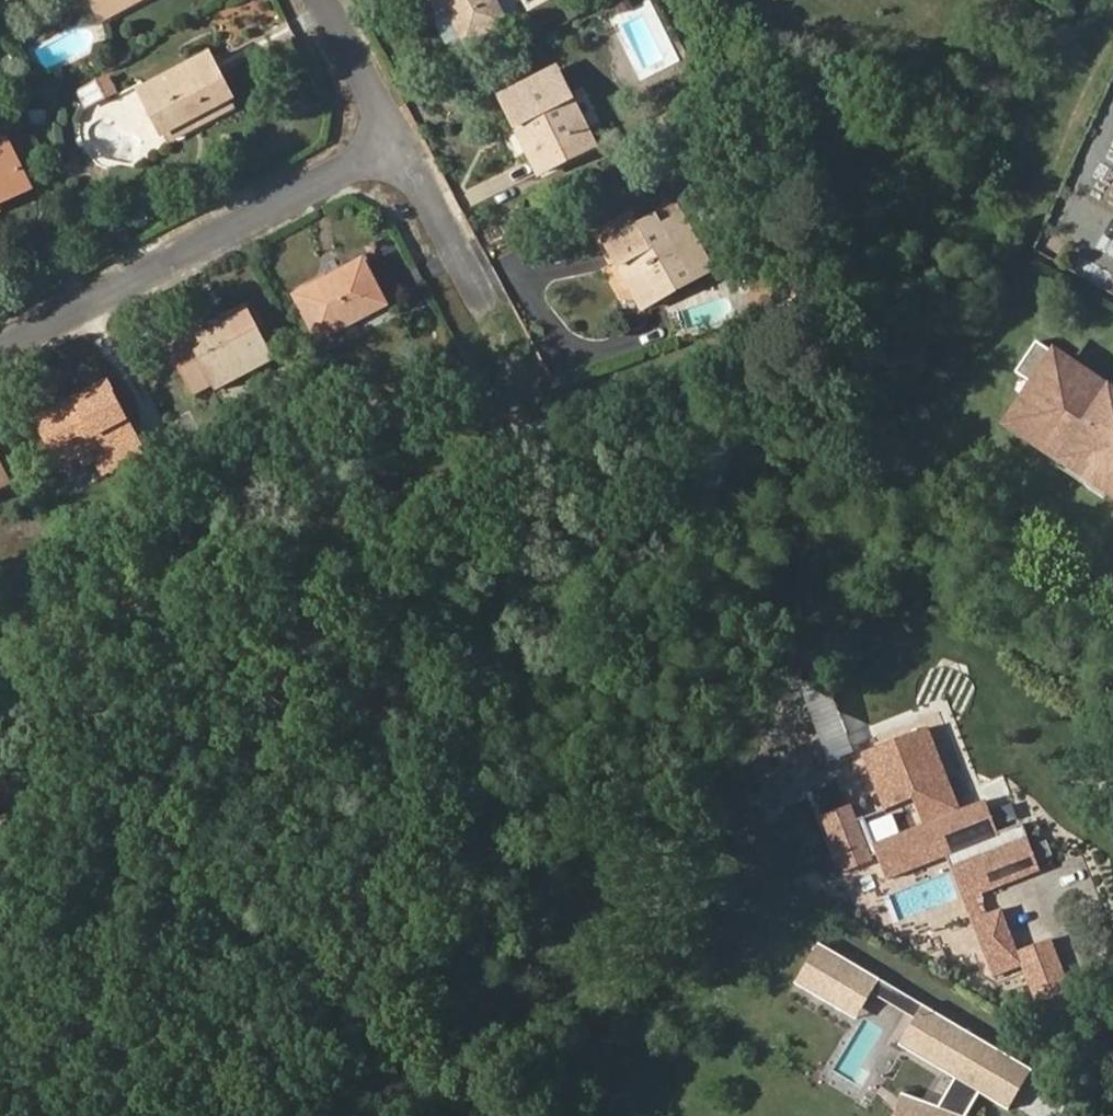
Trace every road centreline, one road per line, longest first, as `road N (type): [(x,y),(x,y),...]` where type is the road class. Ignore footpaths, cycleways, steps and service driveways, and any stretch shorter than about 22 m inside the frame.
road 1 (residential): [(396,141),(0,350)]
road 2 (residential): [(481,304),(396,141)]
road 3 (residential): [(396,141),(326,0)]

